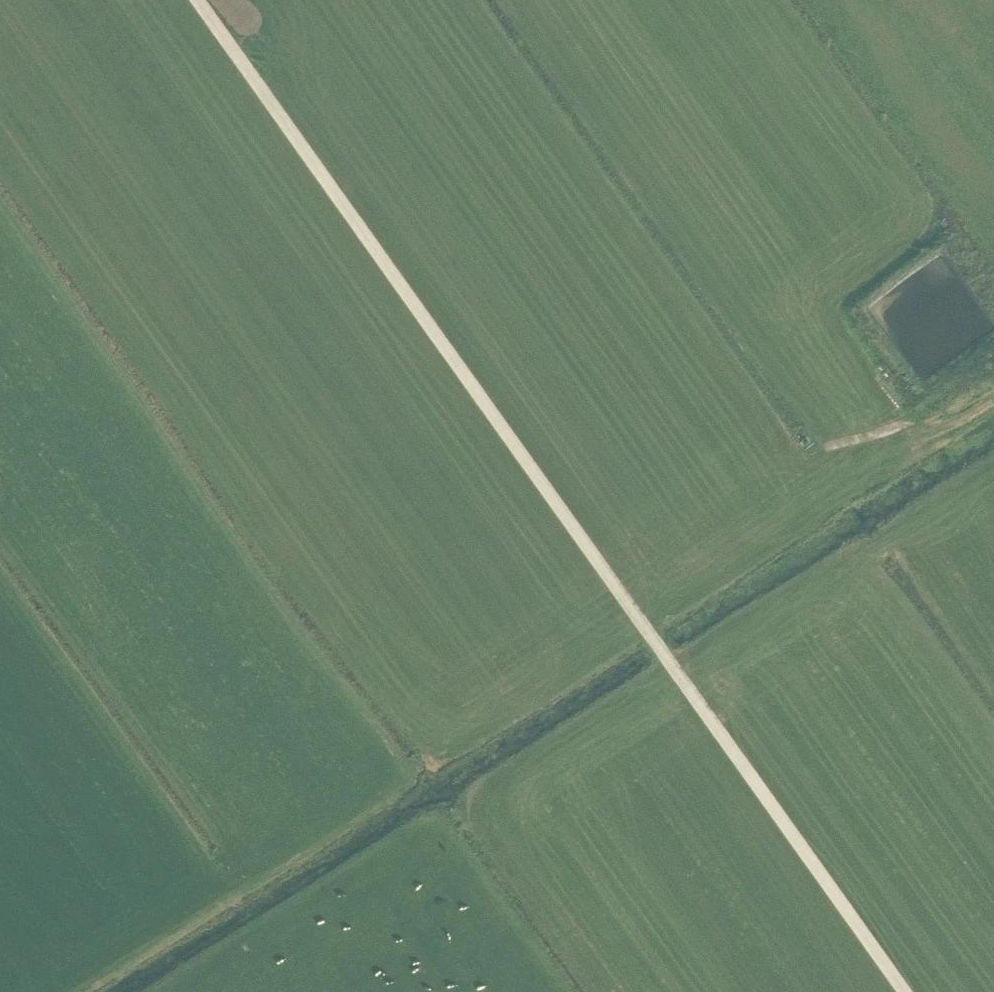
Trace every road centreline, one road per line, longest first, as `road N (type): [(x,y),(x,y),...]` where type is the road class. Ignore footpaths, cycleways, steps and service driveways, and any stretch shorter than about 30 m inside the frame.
road 1 (track): [(195,0),(906,991)]
road 2 (track): [(993,390),(816,444)]

